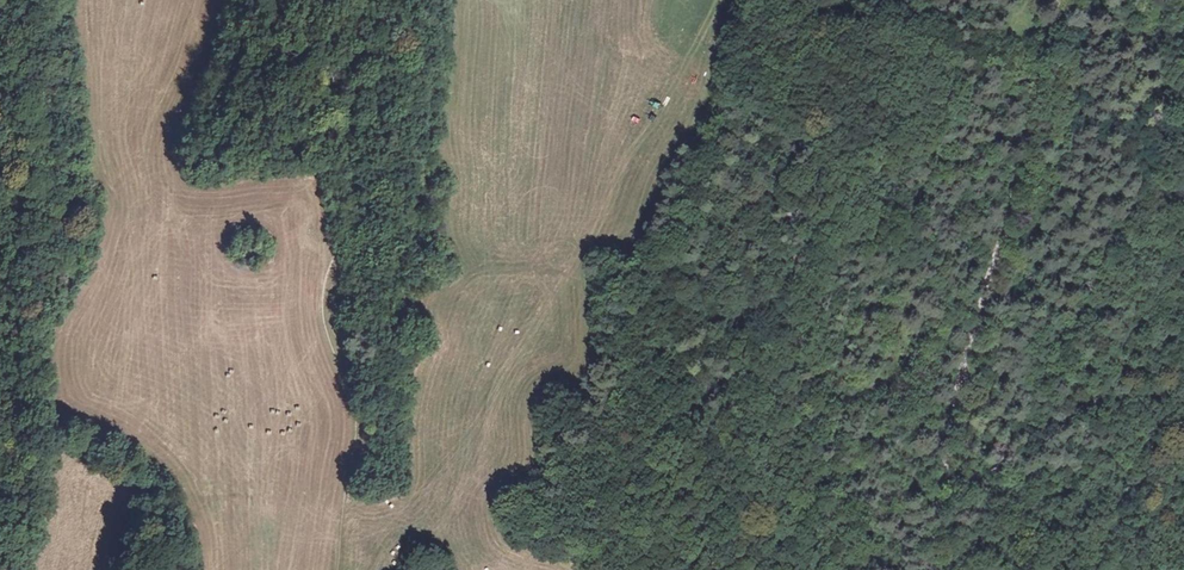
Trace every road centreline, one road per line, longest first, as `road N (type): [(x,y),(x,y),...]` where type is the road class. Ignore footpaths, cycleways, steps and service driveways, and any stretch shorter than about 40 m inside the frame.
road 1 (track): [(928,569),(948,420),(1058,0)]

